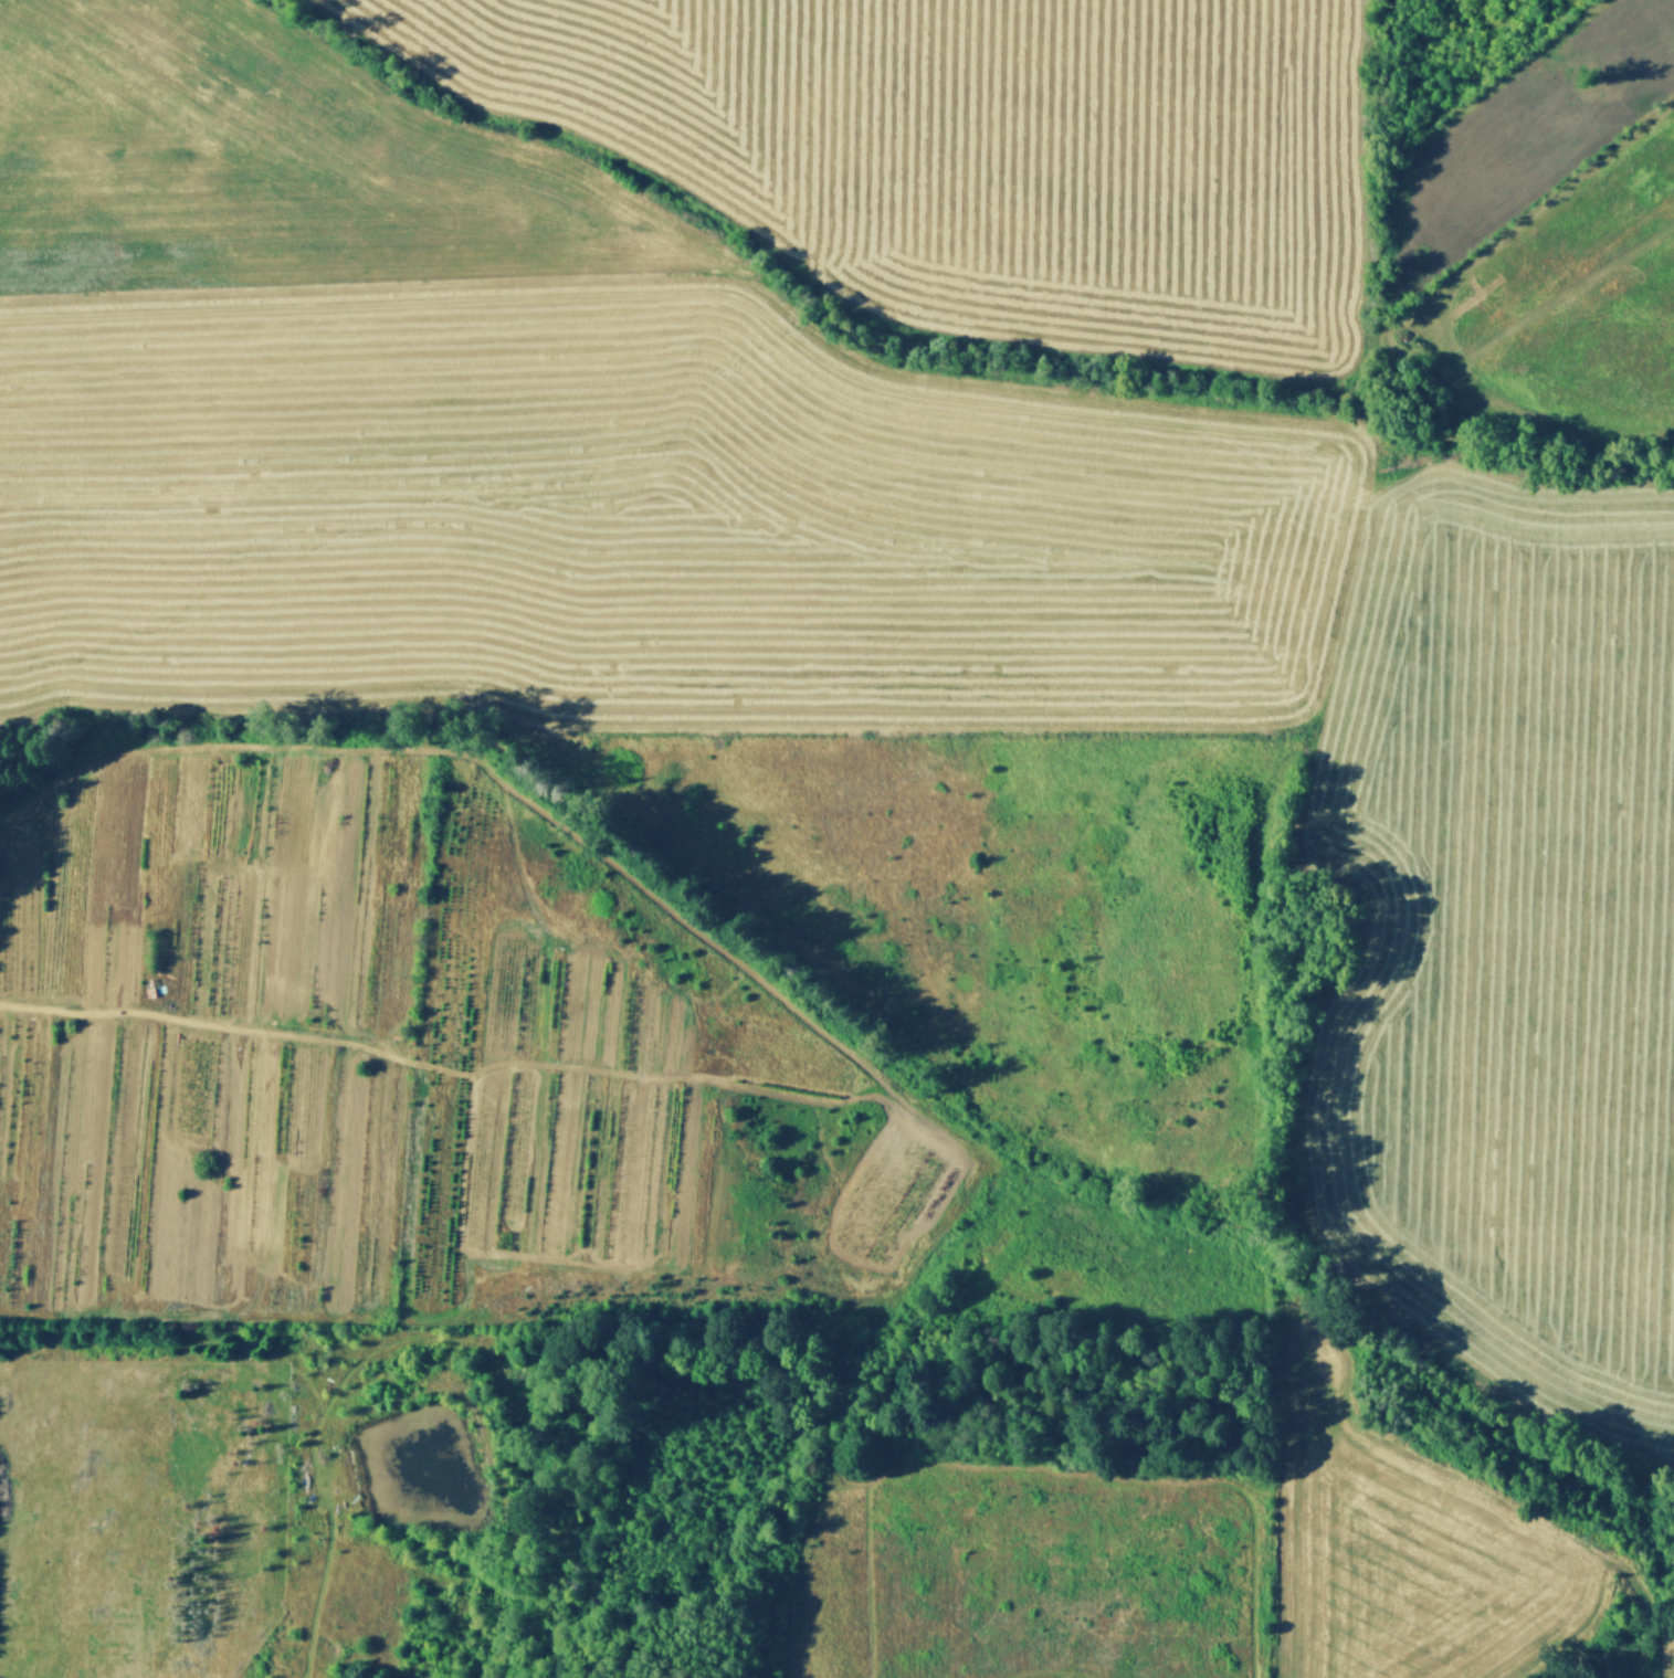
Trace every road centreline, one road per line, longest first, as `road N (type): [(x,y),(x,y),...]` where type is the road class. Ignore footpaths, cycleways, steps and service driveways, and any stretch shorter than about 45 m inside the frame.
road 1 (track): [(0,1001),(144,1007),(380,1044),(399,1053),(401,1065),(385,1278),(372,1313),(0,1316)]
road 2 (track): [(0,830),(72,771),(122,751),(264,740),(441,749),(473,761),(565,826),(855,1055)]

